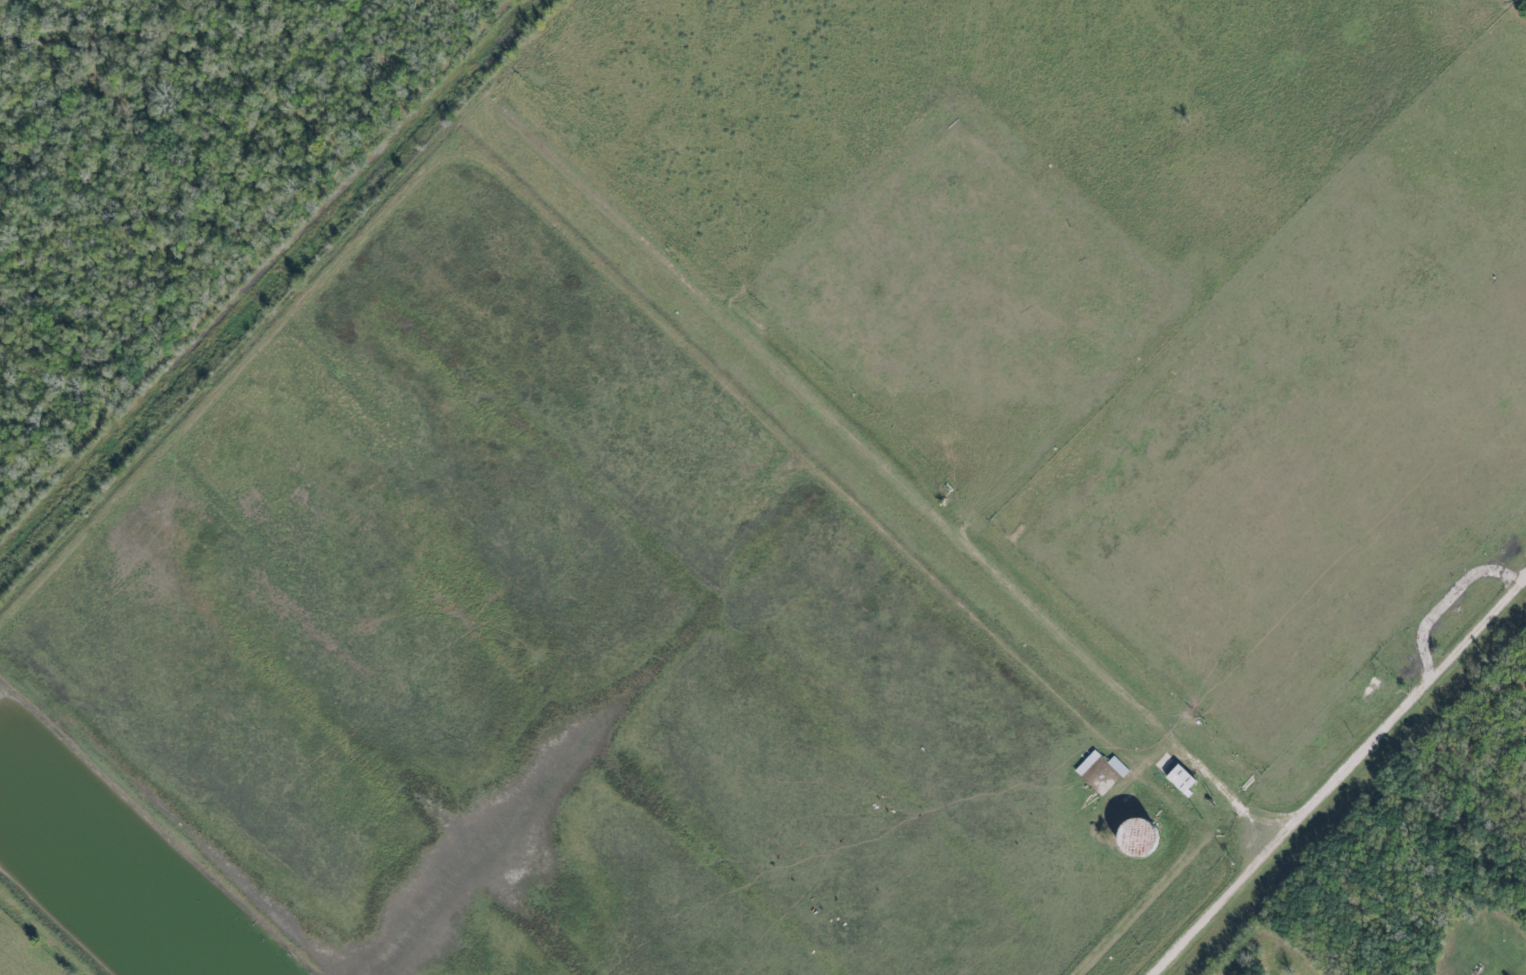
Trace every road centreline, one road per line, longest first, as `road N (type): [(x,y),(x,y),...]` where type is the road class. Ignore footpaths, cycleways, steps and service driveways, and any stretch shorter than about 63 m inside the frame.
road 1 (residential): [(1278,848),(514,117)]
road 2 (residential): [(1525,587),(1160,974)]

